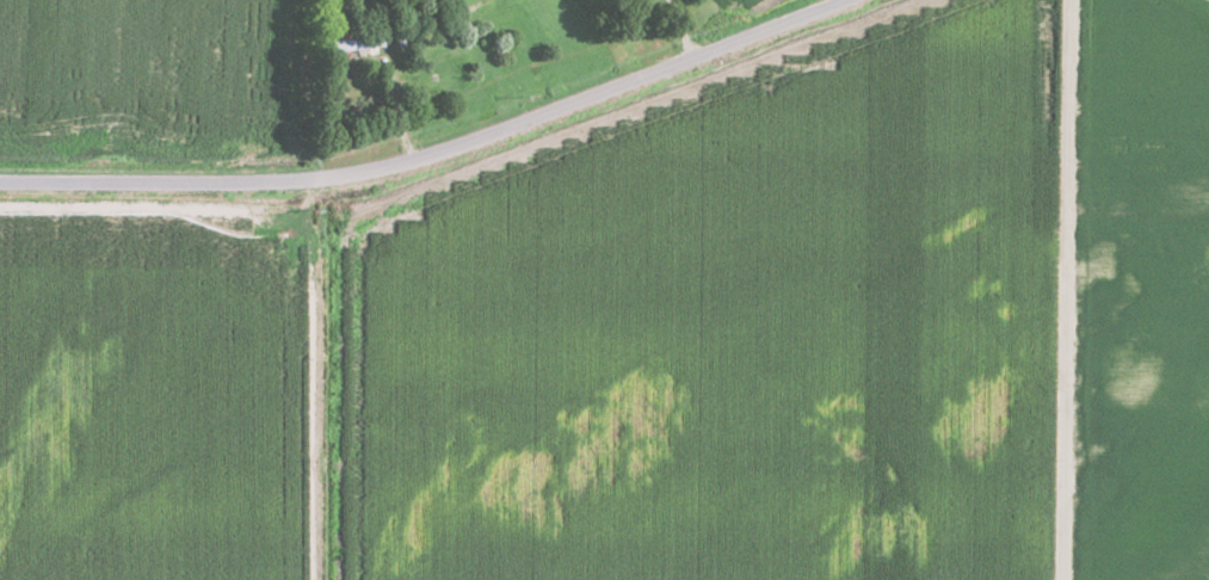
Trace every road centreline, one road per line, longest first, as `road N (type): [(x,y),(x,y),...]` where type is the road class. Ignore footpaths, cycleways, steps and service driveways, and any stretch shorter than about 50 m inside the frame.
road 1 (tertiary): [(0,182),(328,177),(488,134),(841,0)]

